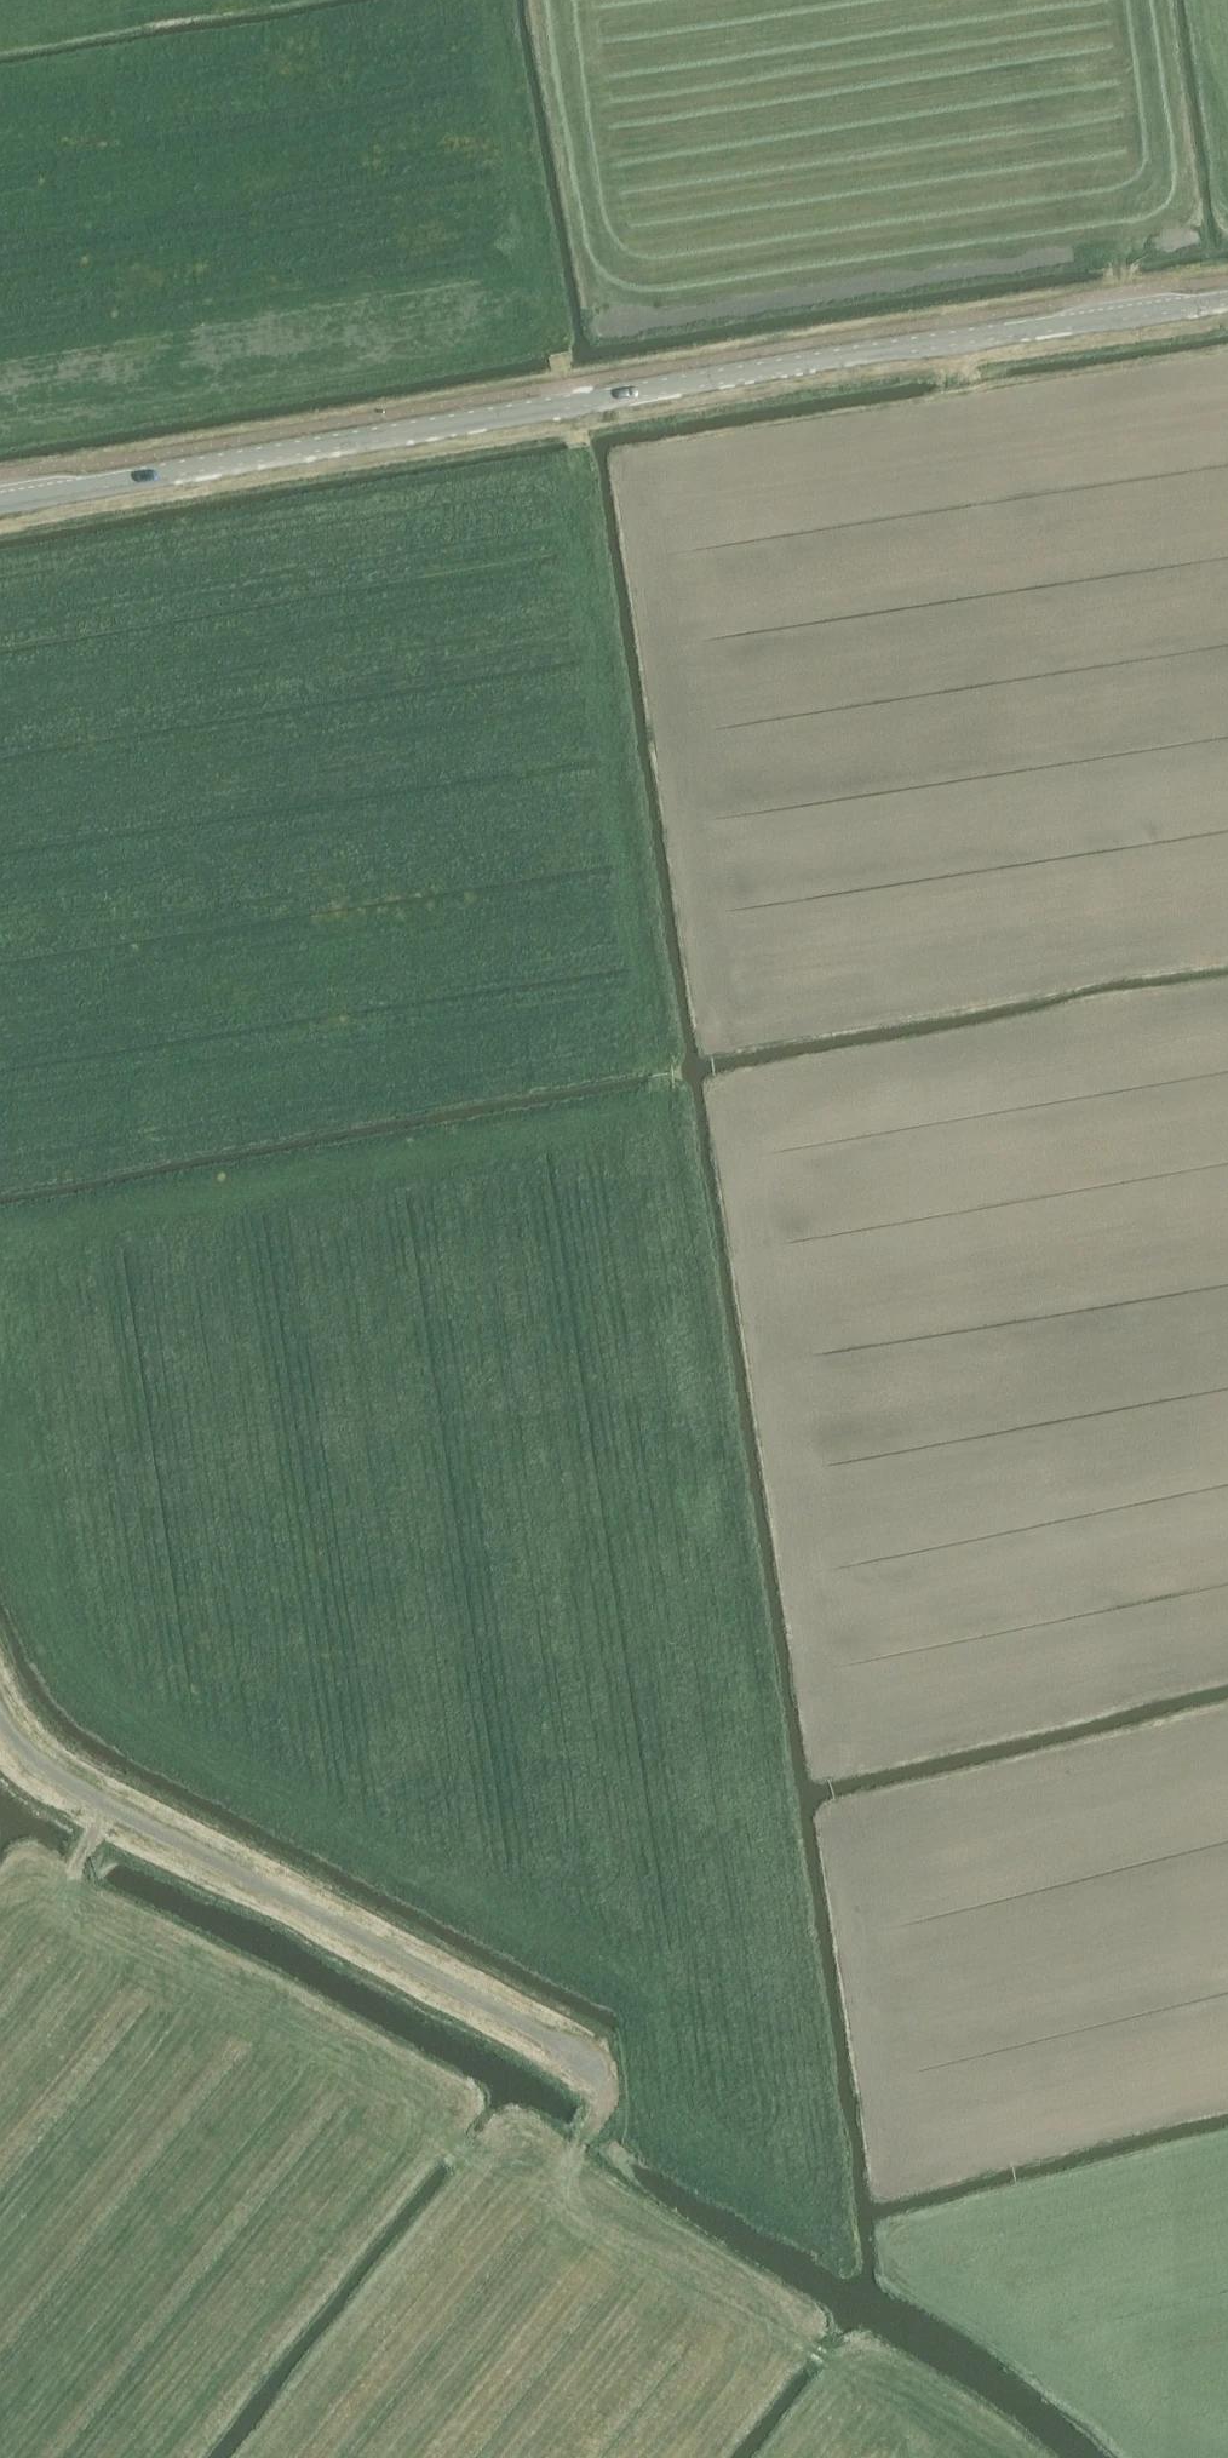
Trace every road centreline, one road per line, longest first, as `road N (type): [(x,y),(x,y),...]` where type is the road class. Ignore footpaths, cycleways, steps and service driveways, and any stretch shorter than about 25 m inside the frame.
road 1 (unclassified): [(0,501),(1227,299)]
road 2 (track): [(489,0),(579,445),(591,546)]

